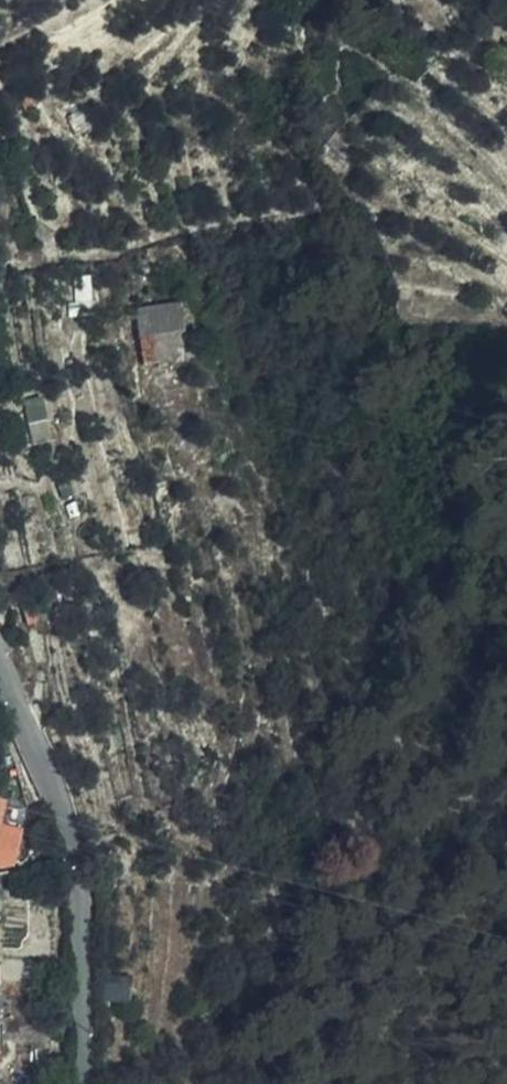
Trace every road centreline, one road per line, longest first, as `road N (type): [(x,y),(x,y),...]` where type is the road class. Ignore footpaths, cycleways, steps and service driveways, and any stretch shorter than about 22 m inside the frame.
road 1 (unclassified): [(0,663),(66,822),(78,882),(85,1083)]

